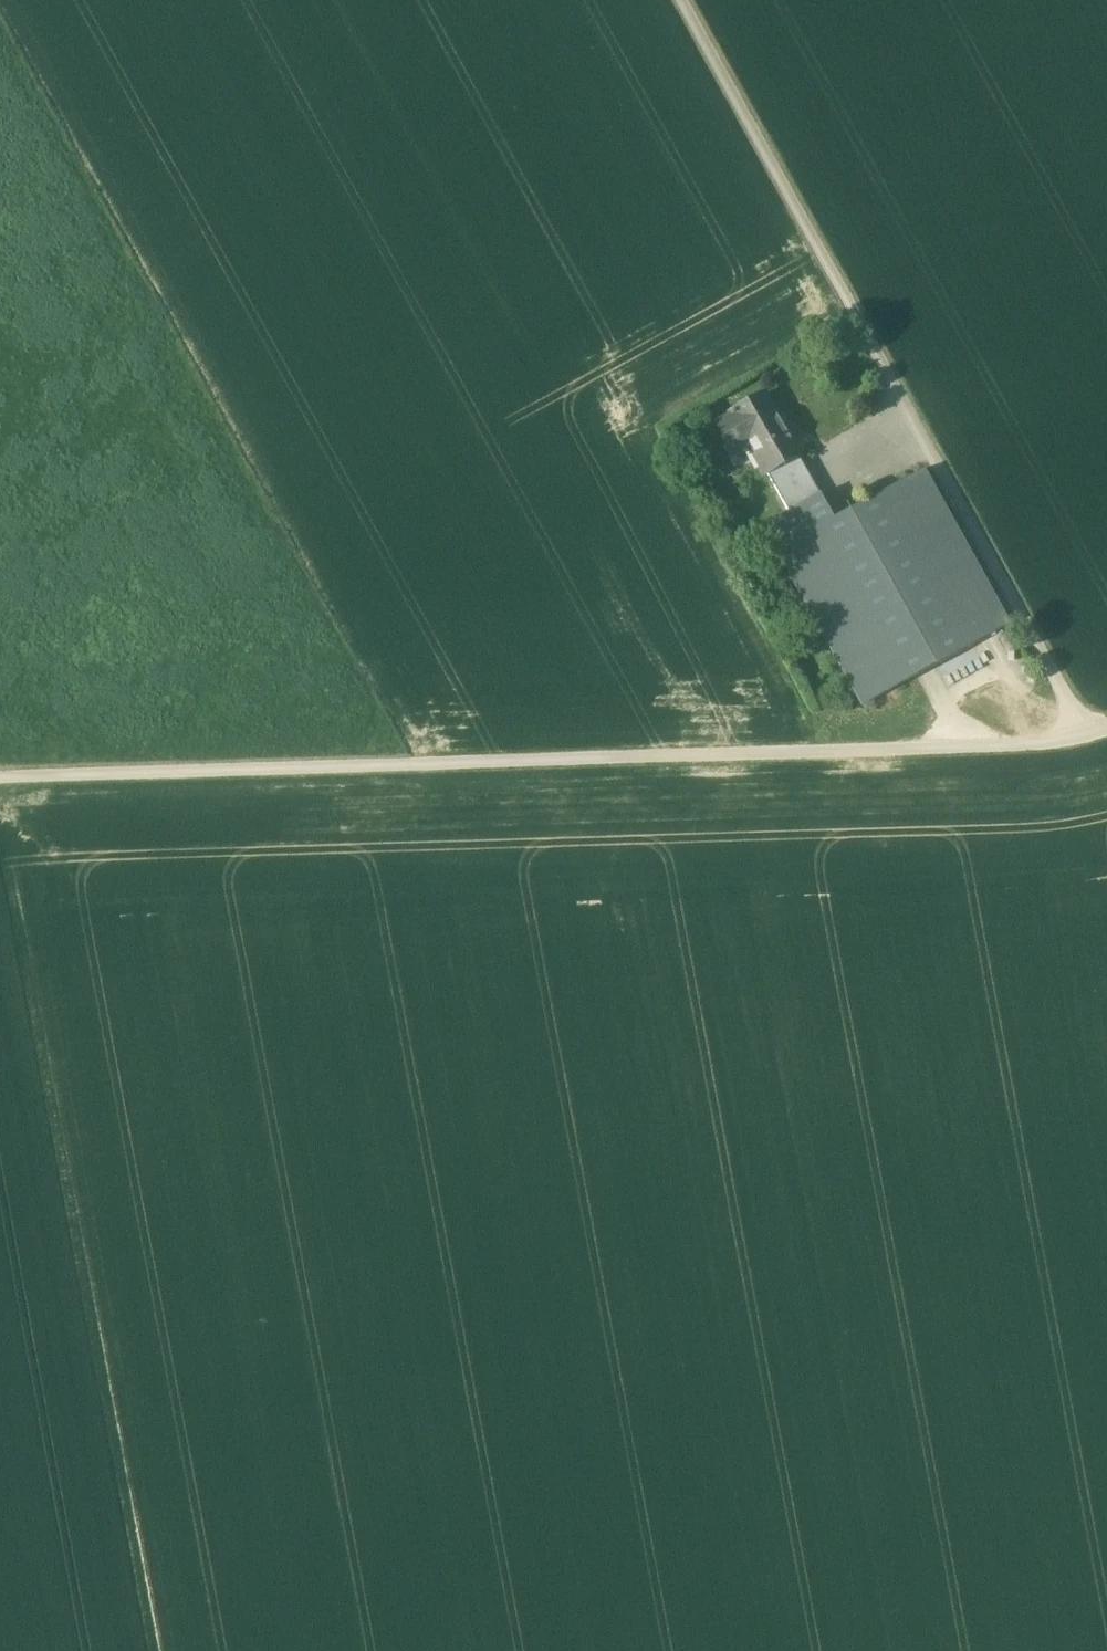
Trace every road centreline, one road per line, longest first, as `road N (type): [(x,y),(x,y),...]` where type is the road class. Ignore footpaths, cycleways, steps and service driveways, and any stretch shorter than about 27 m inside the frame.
road 1 (unclassified): [(0,775),(1085,736)]
road 2 (unclassified): [(682,0),(1085,736)]

